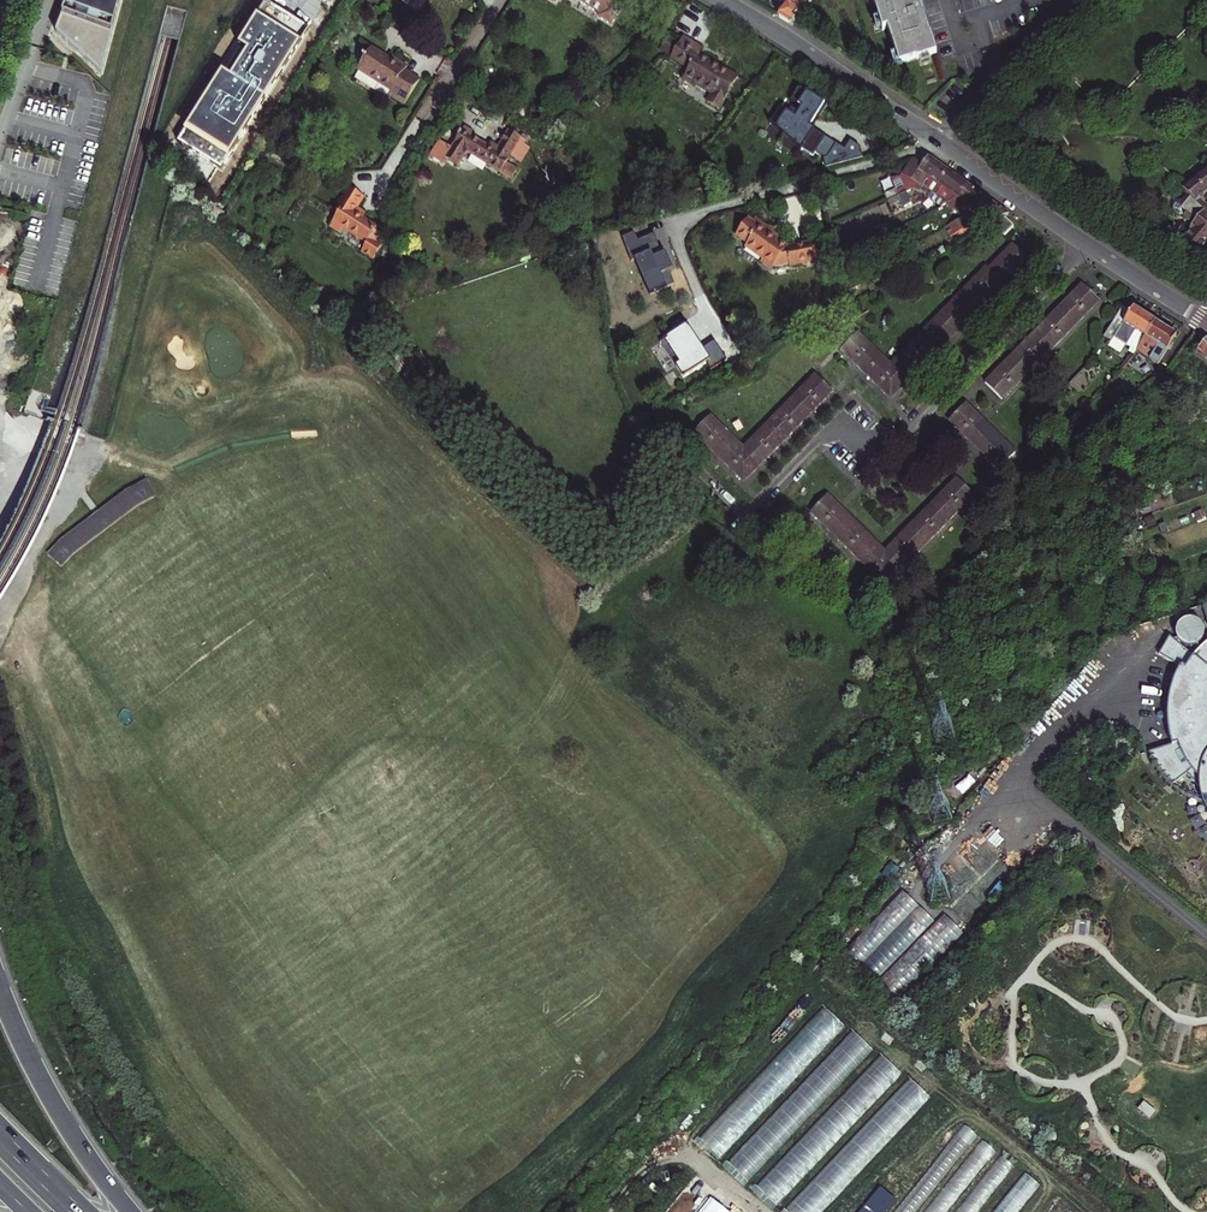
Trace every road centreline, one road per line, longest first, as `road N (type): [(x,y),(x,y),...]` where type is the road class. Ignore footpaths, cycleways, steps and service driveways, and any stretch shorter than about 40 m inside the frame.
road 1 (tertiary): [(722,0),(1087,245)]
road 2 (residential): [(817,444),(837,423),(878,458),(1087,245)]
road 3 (motorway): [(131,1211),(42,1084),(0,987)]
road 4 (residential): [(379,192),(499,0)]
road 5 (tertiary): [(1087,245),(1206,322)]

